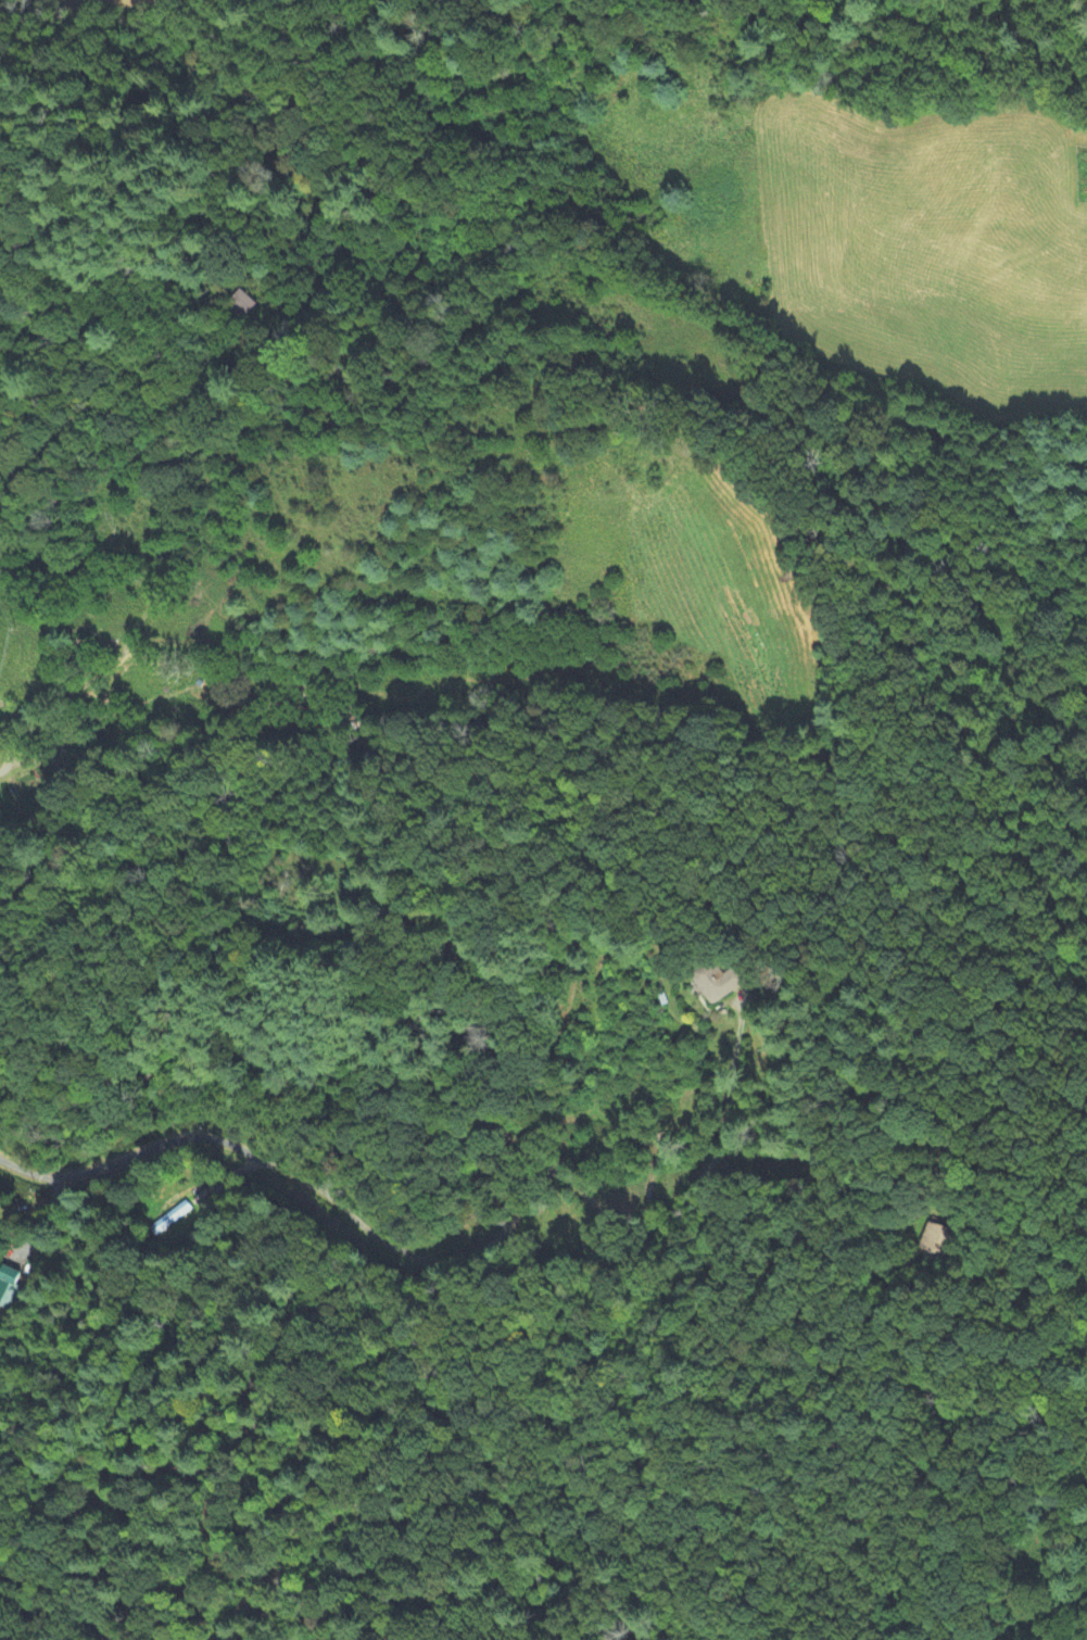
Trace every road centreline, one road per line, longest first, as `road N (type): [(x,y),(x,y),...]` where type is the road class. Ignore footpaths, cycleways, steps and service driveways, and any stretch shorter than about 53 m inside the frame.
road 1 (residential): [(0,1164),(43,1185),(190,1135),(274,1162),(401,1250),(457,1256),(481,1245),(527,1182),(564,1175),(622,1211),(693,1189),(734,1126),(730,1039)]
road 2 (residential): [(881,1639),(1060,1269)]

